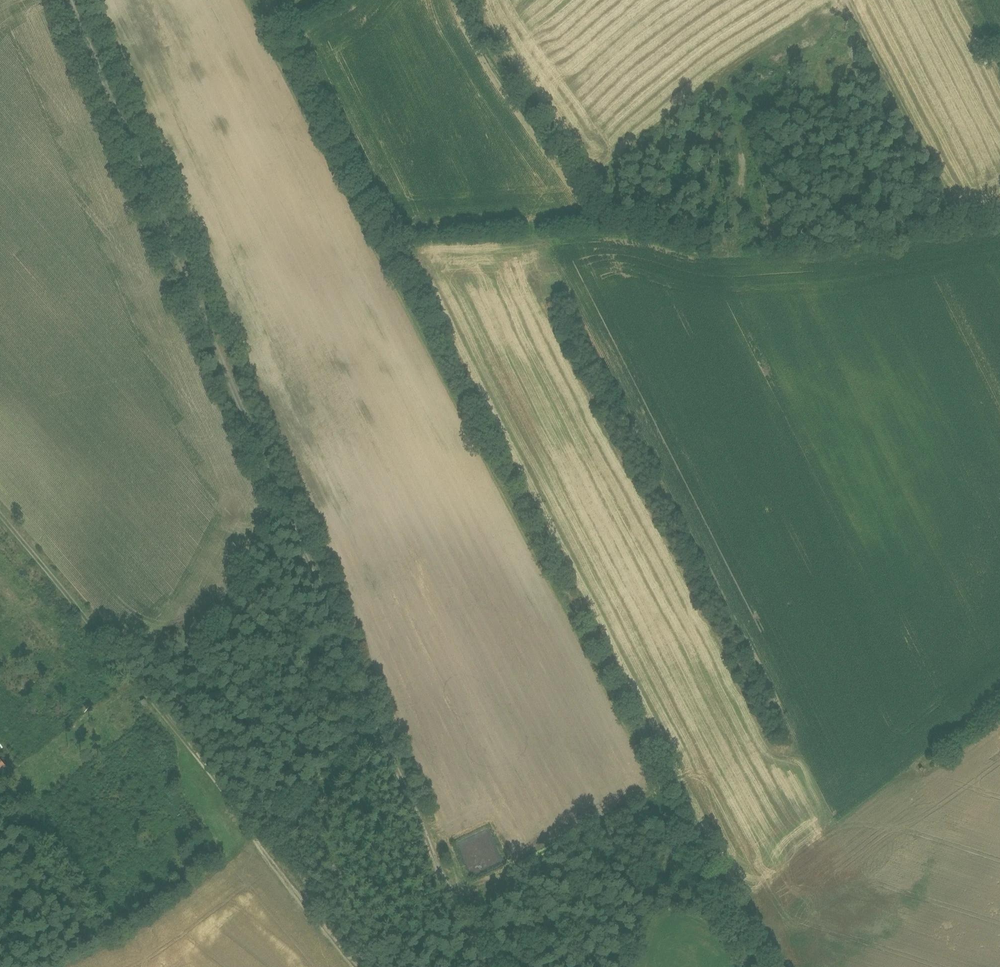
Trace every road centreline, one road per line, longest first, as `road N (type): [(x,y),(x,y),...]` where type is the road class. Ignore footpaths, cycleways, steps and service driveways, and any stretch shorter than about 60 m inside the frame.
road 1 (track): [(482,966),(66,0)]
road 2 (track): [(356,966),(0,505)]

